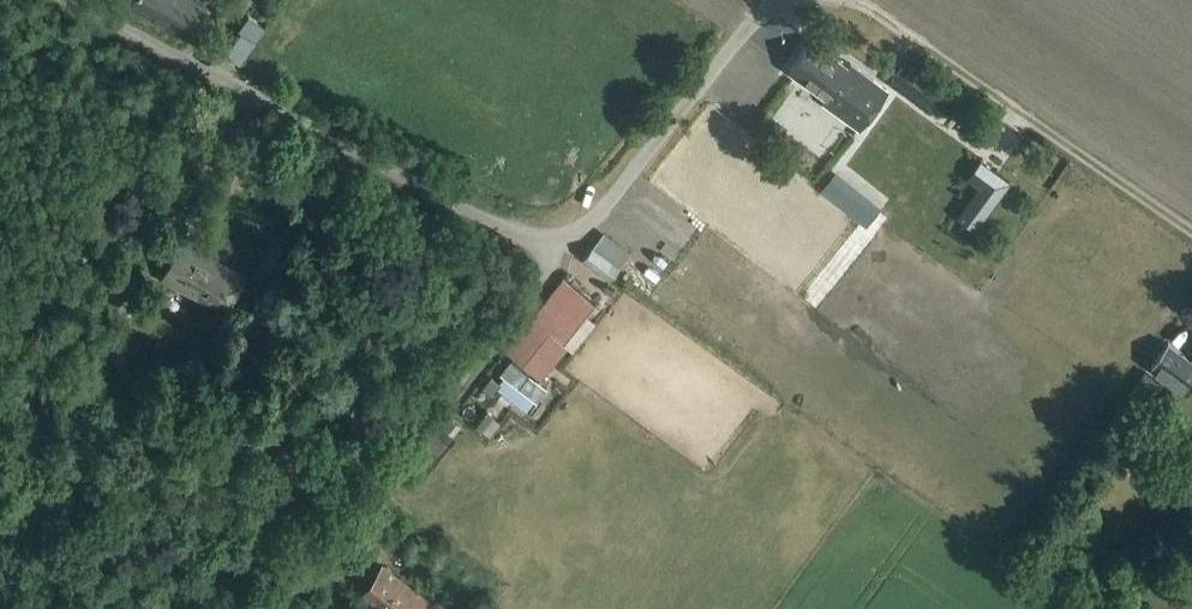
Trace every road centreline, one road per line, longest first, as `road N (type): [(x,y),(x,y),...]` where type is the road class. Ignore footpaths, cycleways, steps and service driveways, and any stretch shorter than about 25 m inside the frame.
road 1 (unclassified): [(77,0),(526,238),(553,239),(588,224),(613,199),(744,29),(788,0)]
road 2 (track): [(843,0),(871,11),(1191,235)]
road 3 (track): [(553,239),(547,273),(509,331),(359,519)]

